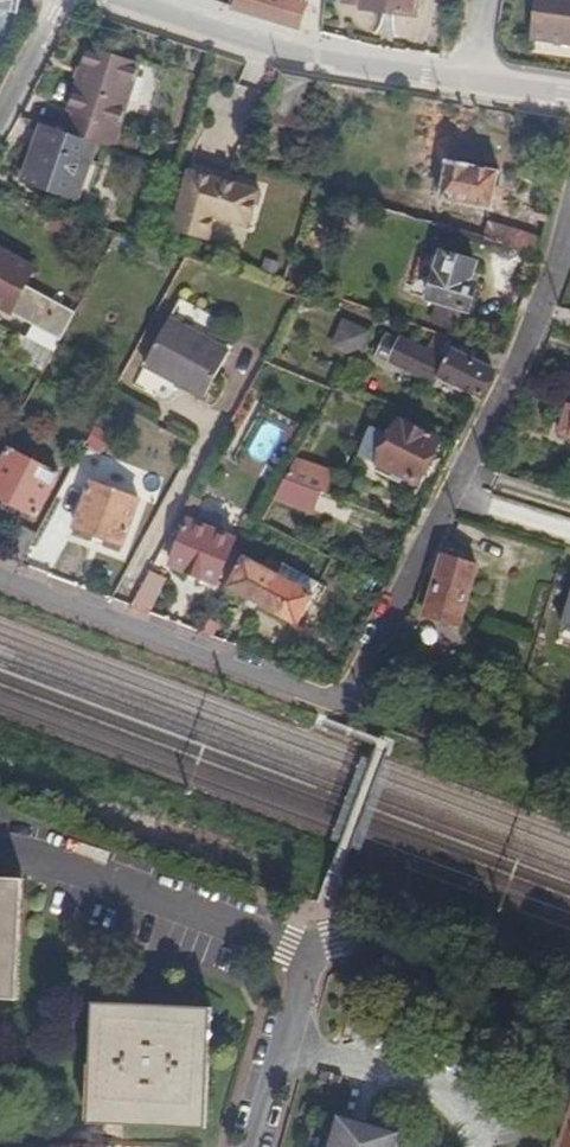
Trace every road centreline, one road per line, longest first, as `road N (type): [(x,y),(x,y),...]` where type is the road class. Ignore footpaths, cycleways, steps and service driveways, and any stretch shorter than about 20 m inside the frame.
road 1 (residential): [(0,585),(340,710),(536,325),(569,204)]
road 2 (tertiary): [(119,0),(275,50),(459,80)]
road 3 (residential): [(0,850),(84,870),(307,956)]
road 4 (residential): [(307,956),(388,948),(569,1025)]
road 5 (residential): [(253,1146),(307,956)]
road 6 (residential): [(62,0),(0,128)]

